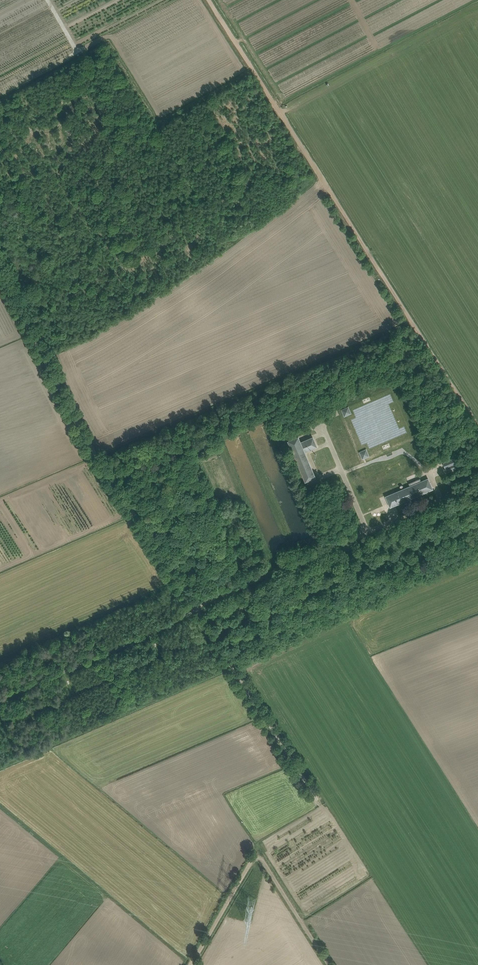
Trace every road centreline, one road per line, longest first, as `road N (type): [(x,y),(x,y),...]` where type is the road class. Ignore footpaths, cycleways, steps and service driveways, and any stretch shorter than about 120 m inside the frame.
road 1 (unclassified): [(321,803),(79,430),(0,272)]
road 2 (track): [(477,431),(209,0)]
road 3 (track): [(331,964),(257,857),(195,962)]
road 4 (track): [(194,608),(0,698)]

